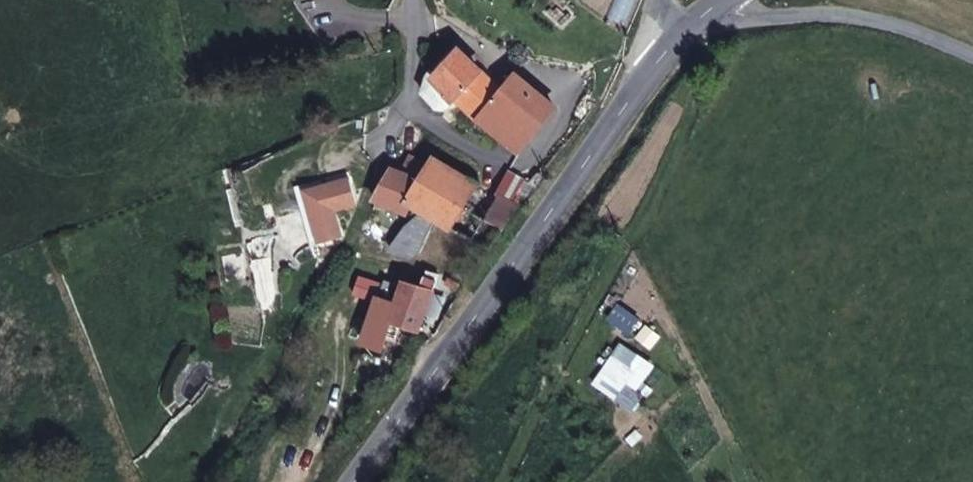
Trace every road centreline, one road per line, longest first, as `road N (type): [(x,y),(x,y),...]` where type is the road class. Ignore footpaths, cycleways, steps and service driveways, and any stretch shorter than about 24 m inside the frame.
road 1 (tertiary): [(380,481),(654,72)]
road 2 (unclassified): [(724,2),(743,13),(855,14),(972,57)]

